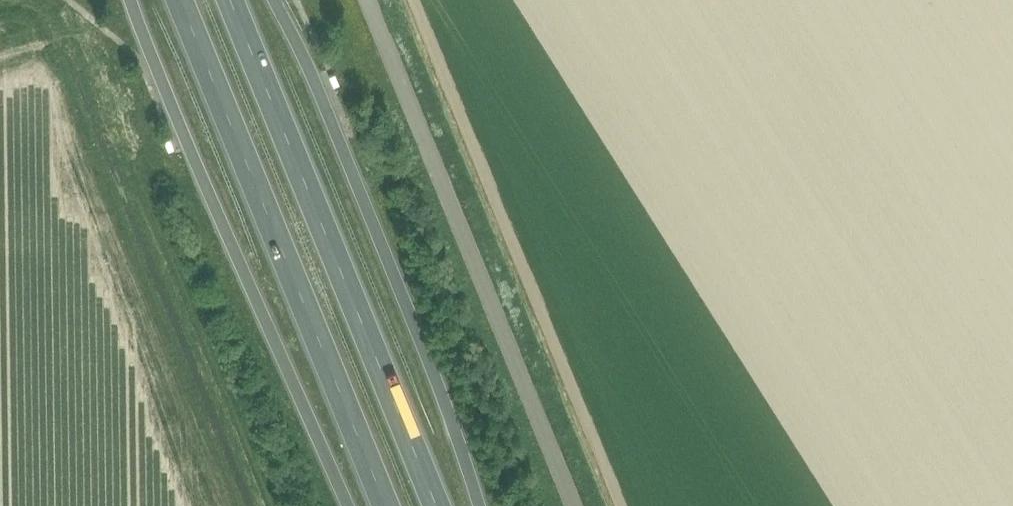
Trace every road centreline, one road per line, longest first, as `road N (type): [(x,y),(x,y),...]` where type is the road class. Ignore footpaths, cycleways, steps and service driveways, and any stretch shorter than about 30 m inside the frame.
road 1 (unclassified): [(573,505),(366,0)]
road 2 (trunk): [(436,505),(229,0)]
road 3 (trunk): [(180,0),(385,505)]

